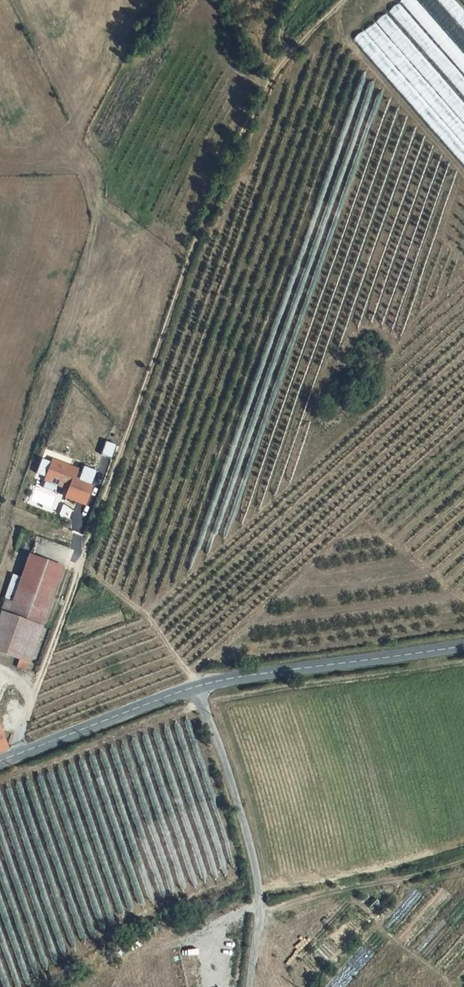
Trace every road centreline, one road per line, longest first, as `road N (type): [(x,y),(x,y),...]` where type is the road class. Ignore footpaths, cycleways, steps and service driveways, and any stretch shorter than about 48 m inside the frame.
road 1 (track): [(18,755),(227,179),(285,63),(340,0)]
road 2 (unclassified): [(197,686),(259,888),(247,986)]
road 3 (tertiary): [(463,646),(197,686)]
road 4 (track): [(463,177),(342,33),(336,4)]
road 5 (tertiary): [(197,686),(0,761)]

